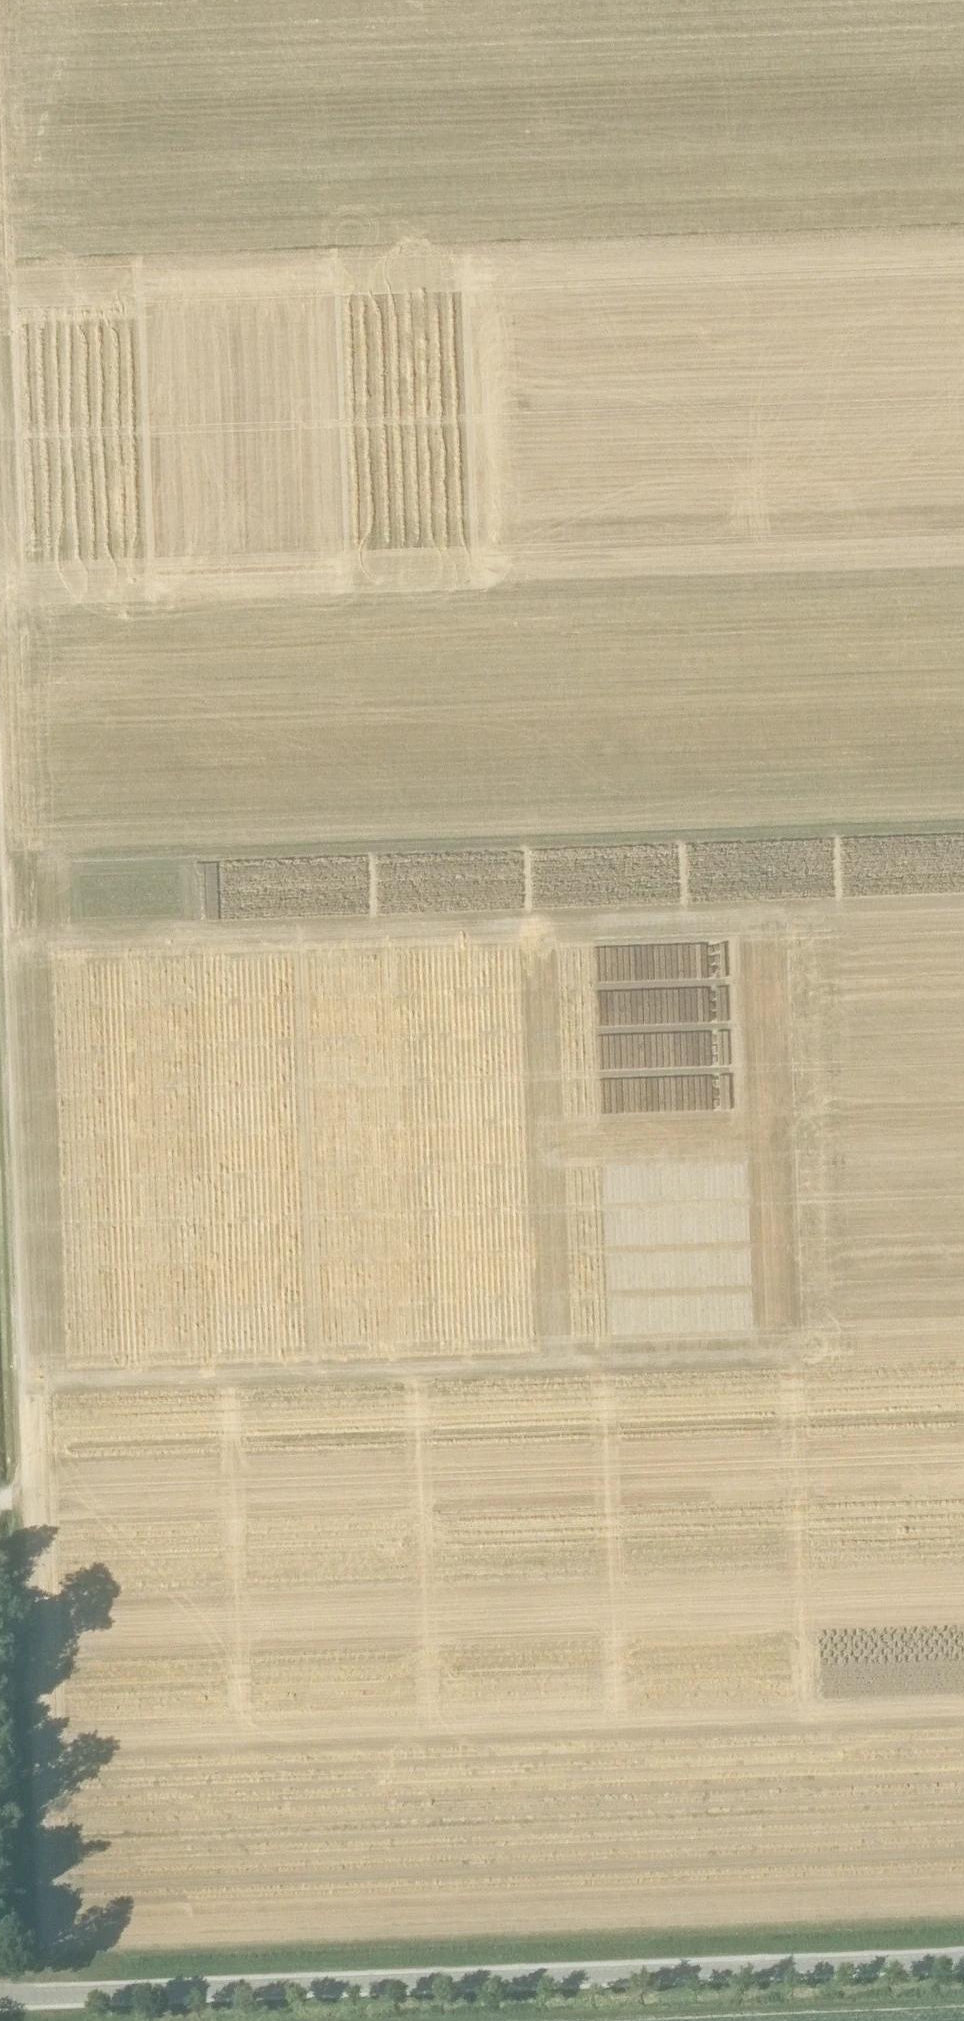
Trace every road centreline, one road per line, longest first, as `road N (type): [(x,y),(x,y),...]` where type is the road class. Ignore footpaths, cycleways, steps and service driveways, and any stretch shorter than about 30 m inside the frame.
road 1 (unclassified): [(0,1997),(963,1961)]

